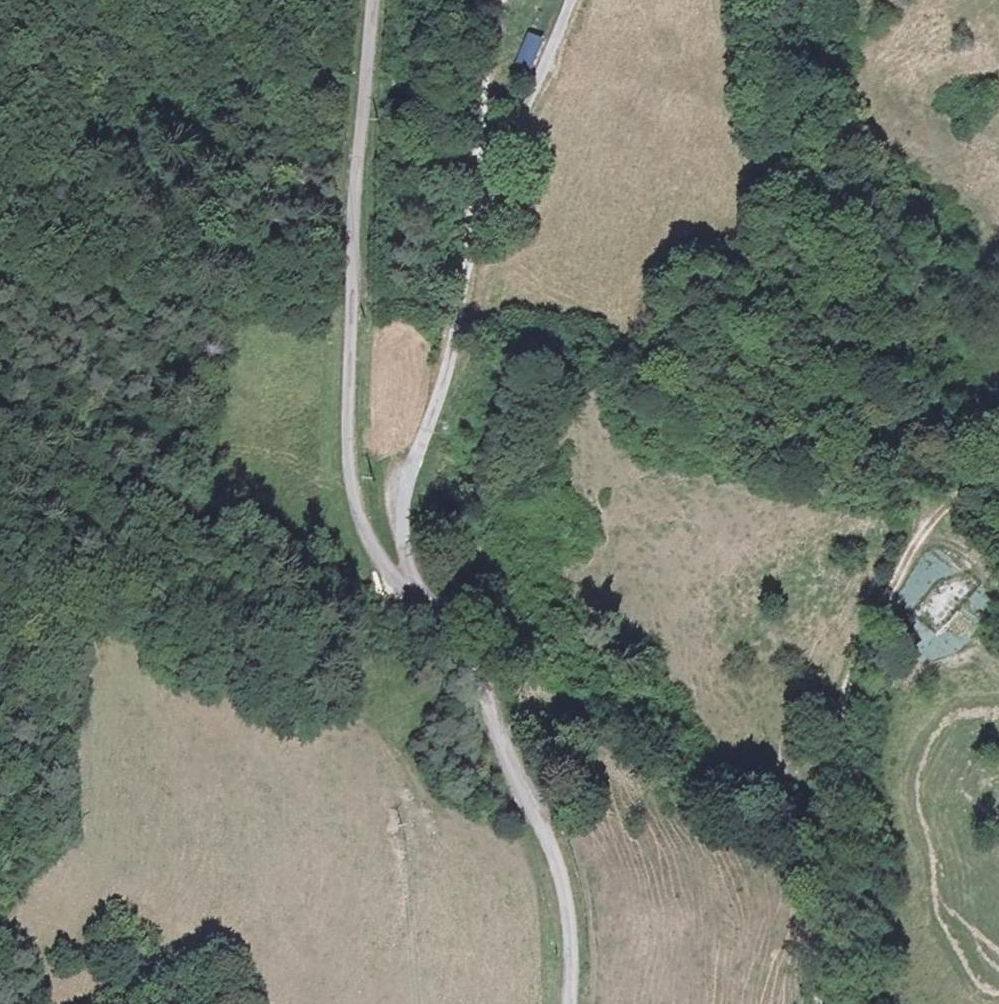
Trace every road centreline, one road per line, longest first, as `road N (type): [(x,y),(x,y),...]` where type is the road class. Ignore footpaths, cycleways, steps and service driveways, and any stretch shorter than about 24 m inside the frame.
road 1 (residential): [(374,0),(346,410),(353,507),(394,583),(464,654),(558,861),(573,942),(571,1003)]
road 2 (track): [(572,0),(503,148),(442,389),(414,455),(407,519),(446,627)]
road 3 (track): [(792,0),(816,117),(855,201),(860,231),(899,276),(894,387),(921,532)]
road 4 (track): [(921,532),(880,608),(838,721),(827,1003)]
road 5 (track): [(501,0),(482,112),(480,228)]

